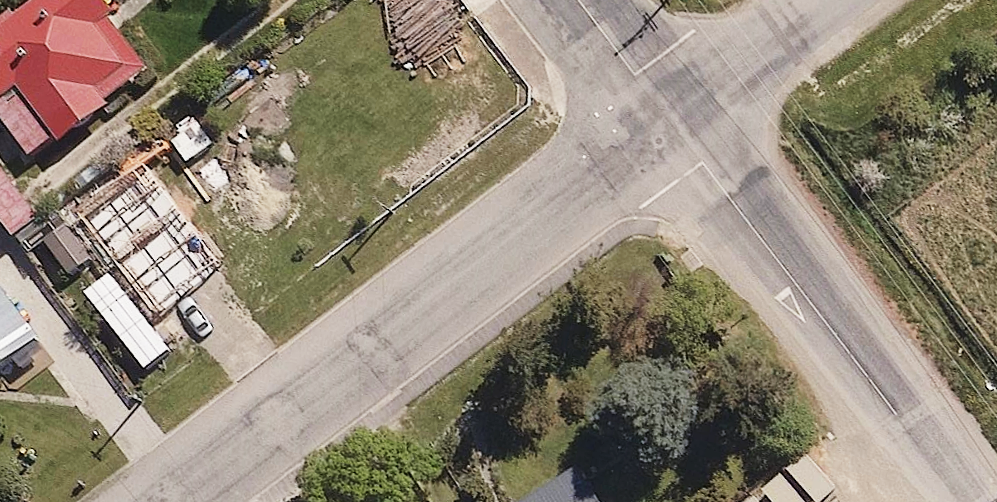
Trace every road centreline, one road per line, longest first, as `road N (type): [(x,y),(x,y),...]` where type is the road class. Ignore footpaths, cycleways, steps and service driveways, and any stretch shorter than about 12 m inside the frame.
road 1 (residential): [(167,501),(667,120)]
road 2 (unclassified): [(667,120),(963,501)]
road 3 (residential): [(667,120),(824,0)]
road 4 (unclassified): [(577,0),(667,120)]

